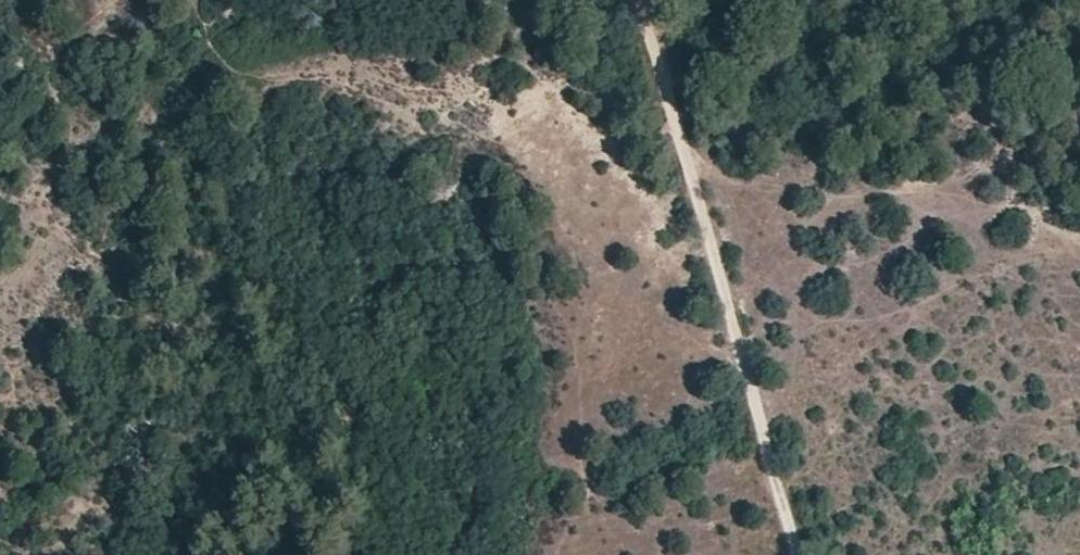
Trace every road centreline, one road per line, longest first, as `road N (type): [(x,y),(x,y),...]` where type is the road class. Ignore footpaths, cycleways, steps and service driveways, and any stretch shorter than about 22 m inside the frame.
road 1 (track): [(802,554),(662,63),(634,0)]

